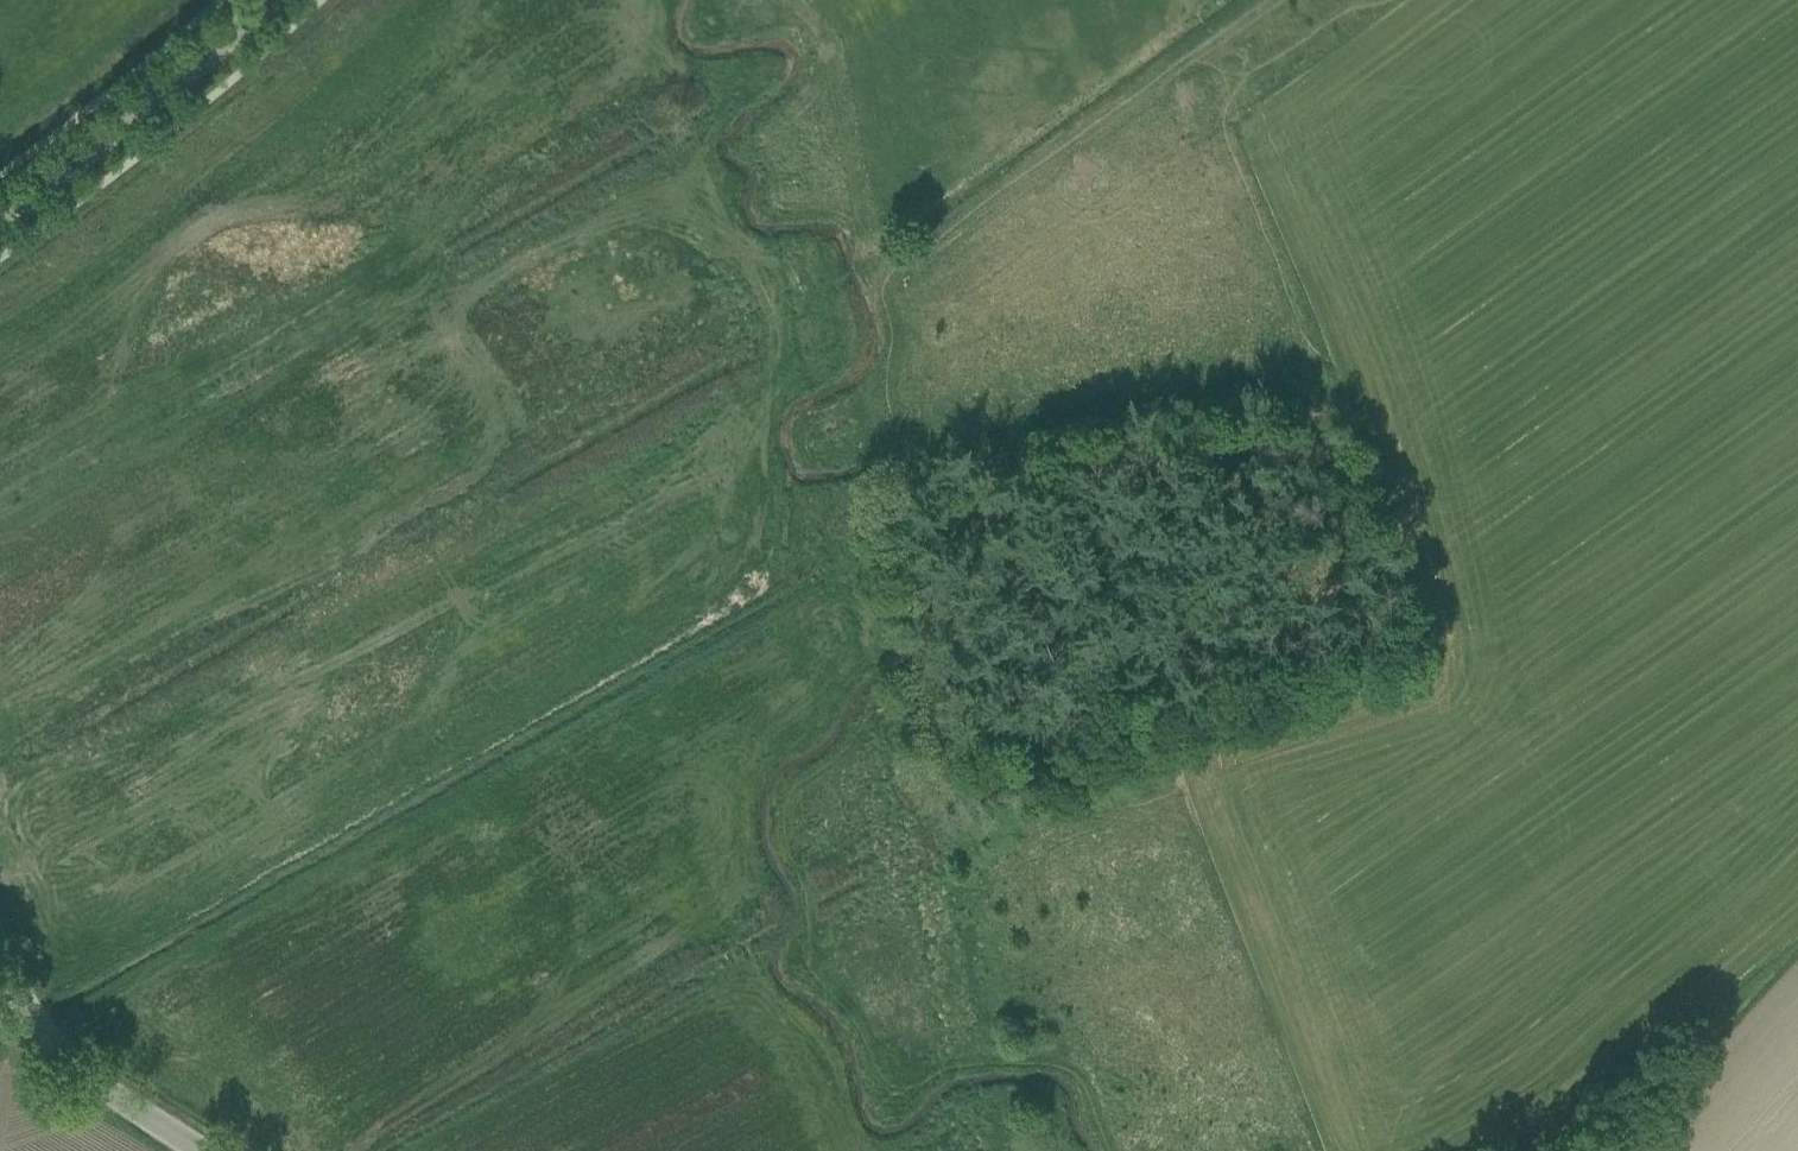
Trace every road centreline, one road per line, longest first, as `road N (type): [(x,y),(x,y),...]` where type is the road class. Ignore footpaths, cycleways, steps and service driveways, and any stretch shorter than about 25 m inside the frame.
road 1 (tertiary): [(0,219),(89,160),(282,0)]
road 2 (unclassified): [(183,1150),(86,1090),(46,1053),(0,973)]

